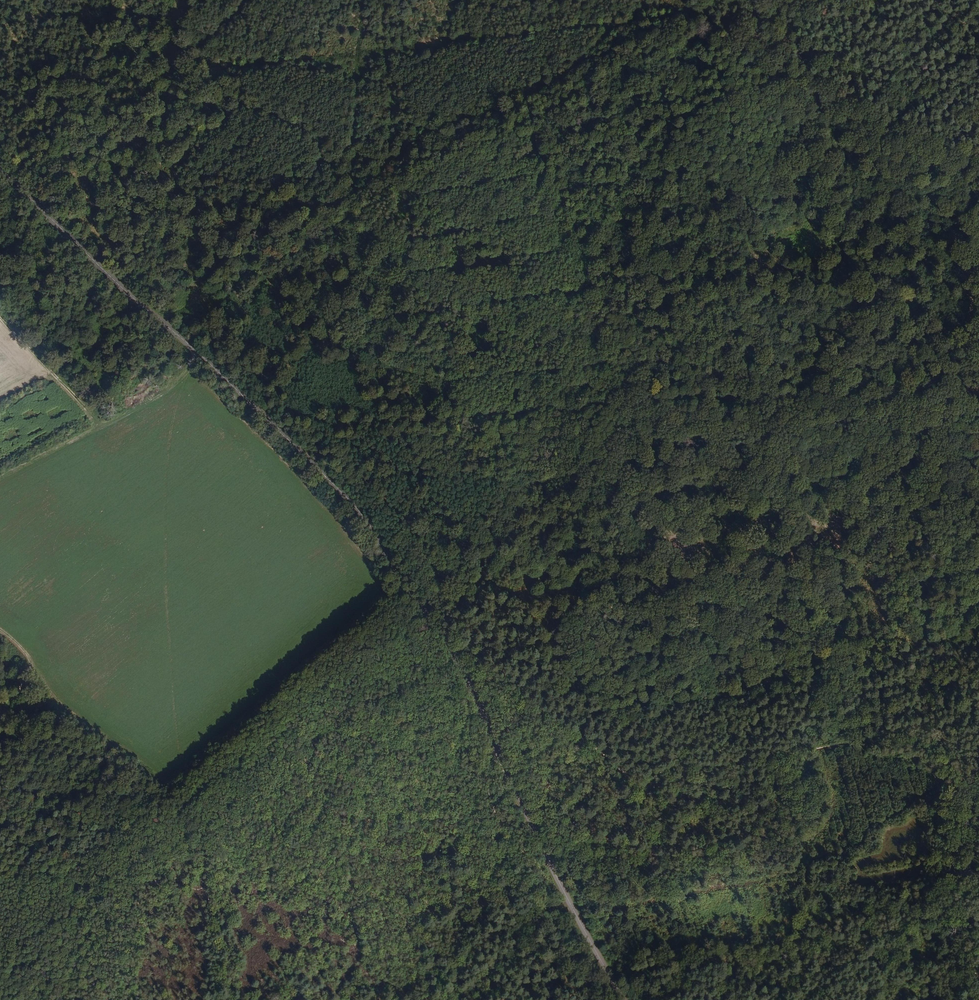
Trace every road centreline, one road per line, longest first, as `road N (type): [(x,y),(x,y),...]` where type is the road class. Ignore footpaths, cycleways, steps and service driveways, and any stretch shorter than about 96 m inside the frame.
road 1 (secondary): [(0,169),(366,520),(453,659),(623,999)]
road 2 (track): [(159,320),(714,17),(978,183)]
road 3 (track): [(281,433),(978,392)]
road 4 (track): [(72,999),(81,881),(191,881),(242,803),(316,746),(419,694),(449,691),(466,699),(497,749)]
road 5 (track): [(954,850),(924,724),(640,778),(526,698)]
road 6 (track): [(903,999),(931,936),(954,850)]

